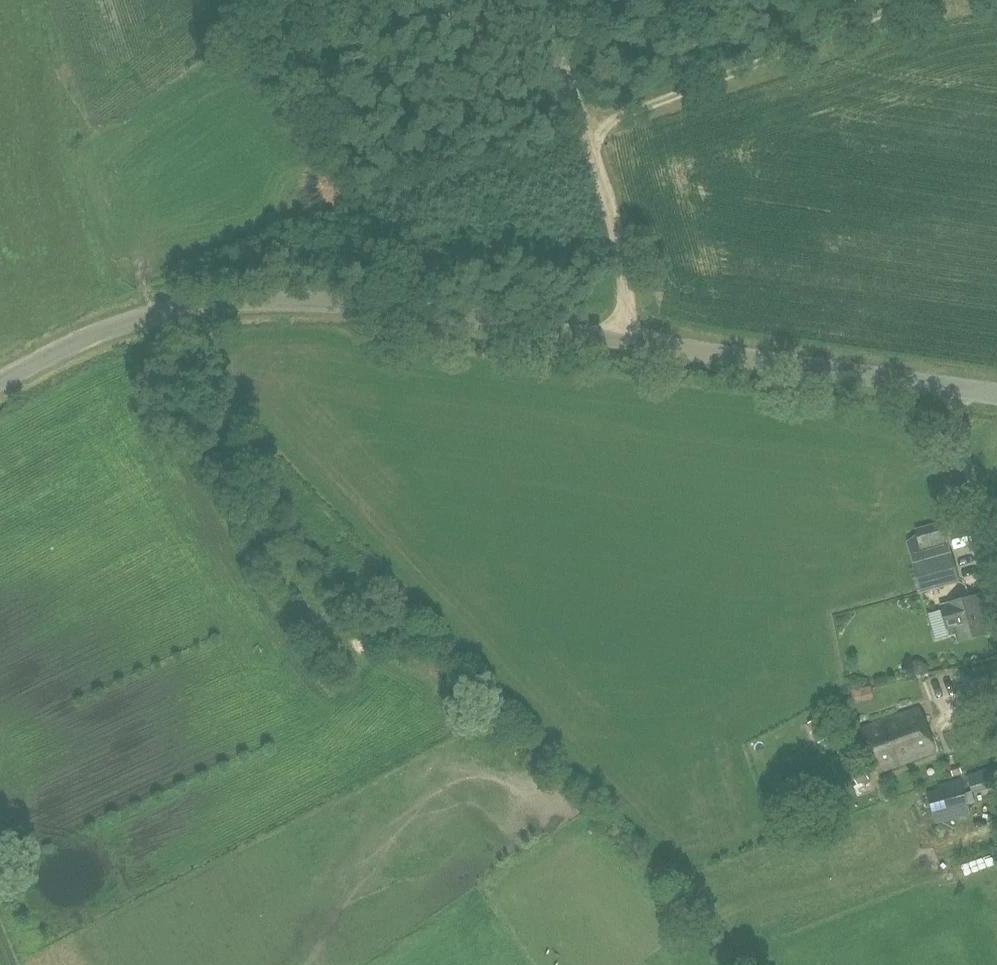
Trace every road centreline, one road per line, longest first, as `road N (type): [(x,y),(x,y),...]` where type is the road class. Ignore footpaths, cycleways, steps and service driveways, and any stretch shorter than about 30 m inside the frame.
road 1 (unclassified): [(0,387),(149,315),(212,305),(451,315),(996,395)]
road 2 (track): [(535,0),(622,276),(619,341)]
road 3 (track): [(582,138),(904,0)]

